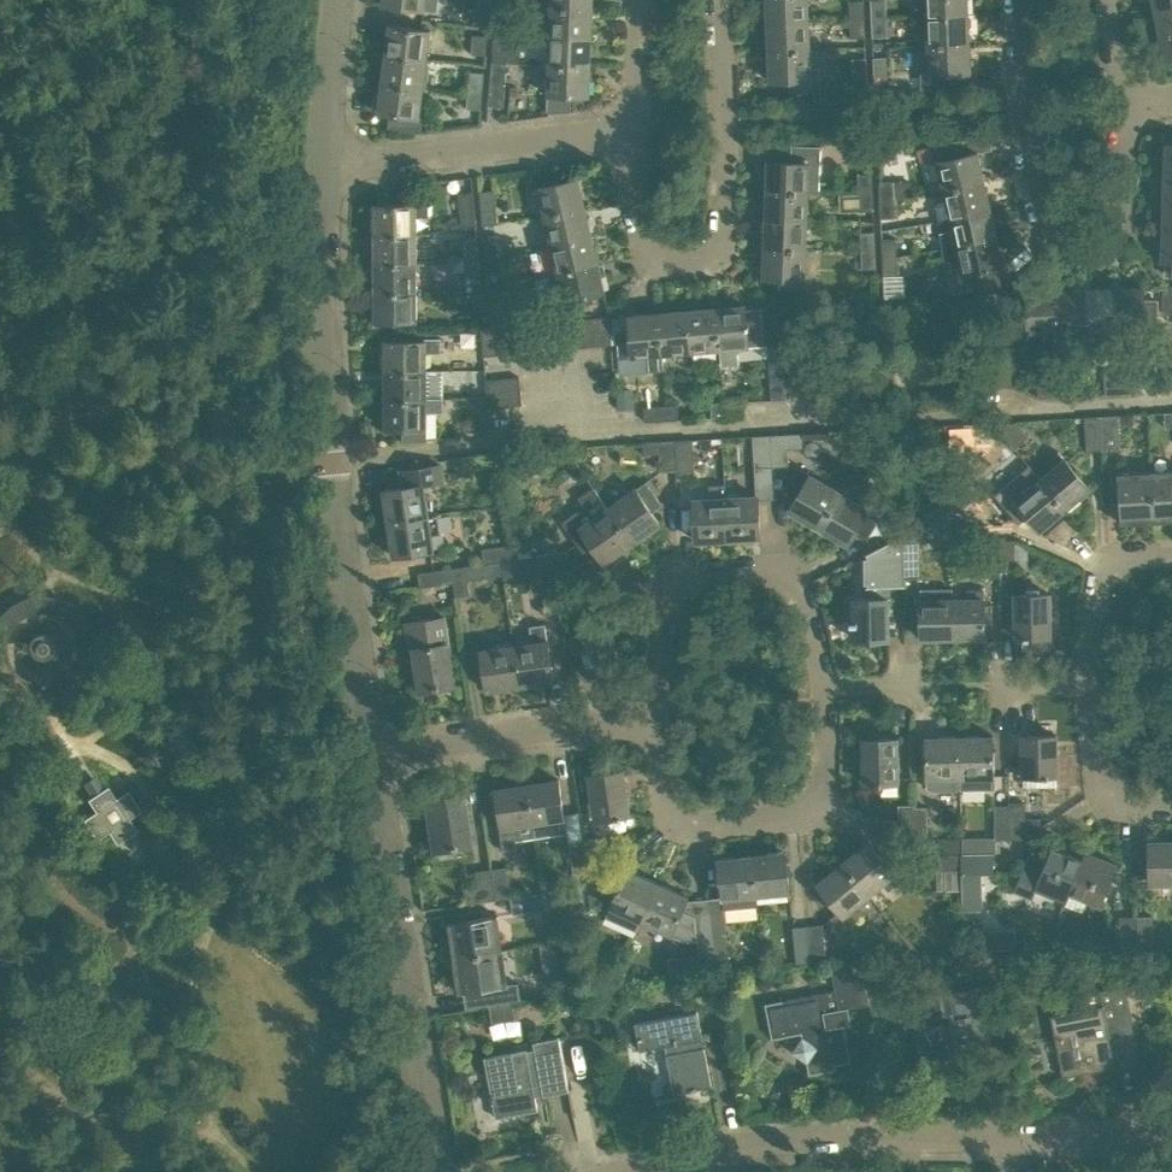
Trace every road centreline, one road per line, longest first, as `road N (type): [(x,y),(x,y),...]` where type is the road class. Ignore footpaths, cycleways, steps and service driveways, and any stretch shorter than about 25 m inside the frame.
road 1 (residential): [(375,762),(330,464),(324,167)]
road 2 (residential): [(623,1171),(794,1138),(1171,1135)]
road 3 (residential): [(1124,106),(1119,226),(1109,240),(1069,247),(1042,224),(1030,168),(1016,0)]
road 4 (residential): [(434,1171),(375,762)]
road 5 (residential): [(659,712),(664,785),(681,821),(698,827),(793,819),(818,810),(826,792),(824,688)]
road 6 (residential): [(719,0),(724,193),(713,255),(698,265),(670,266),(647,255),(636,208)]
road 7 (residential): [(824,688),(797,585),(763,570),(695,573),(669,593),(659,712)]
road 8 (residential): [(324,167),(634,132)]
road 9 (residential): [(375,762),(659,712)]
road 10 (residential): [(1171,553),(1112,559),(1101,573),(1088,683)]
road 11 (residential): [(1088,683),(1104,790),(1126,807),(1171,806)]
road 12 (residential): [(324,167),(338,0)]
road 13 (residential): [(634,132),(639,0)]

